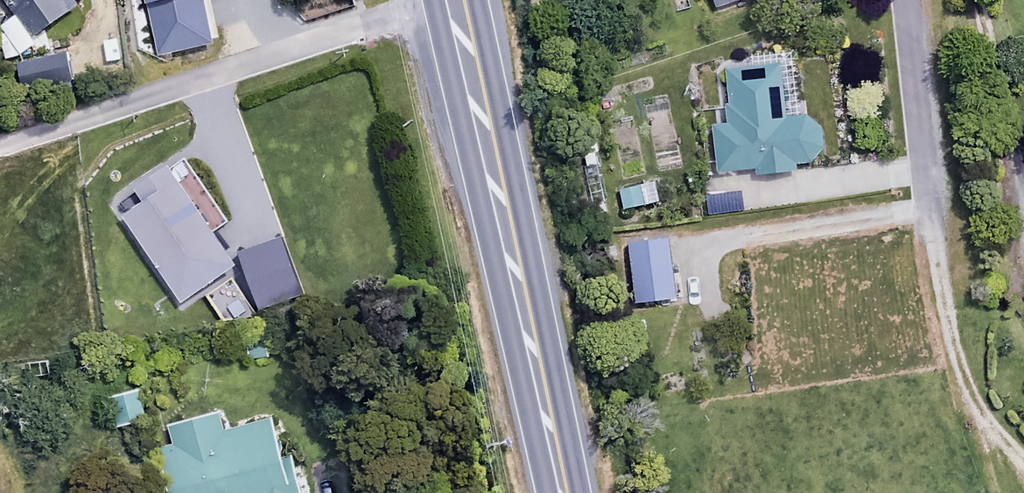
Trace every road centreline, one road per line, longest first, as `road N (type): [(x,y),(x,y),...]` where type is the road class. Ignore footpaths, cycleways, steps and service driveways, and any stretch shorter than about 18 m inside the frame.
road 1 (trunk): [(462,0),(566,492)]
road 2 (residential): [(900,0),(928,279)]

